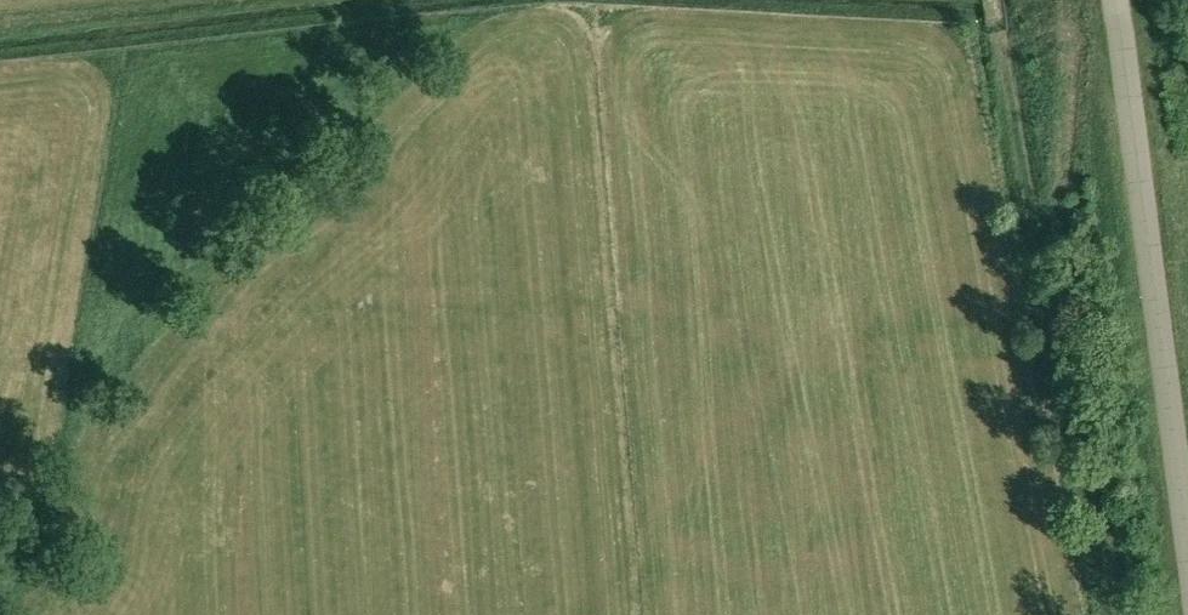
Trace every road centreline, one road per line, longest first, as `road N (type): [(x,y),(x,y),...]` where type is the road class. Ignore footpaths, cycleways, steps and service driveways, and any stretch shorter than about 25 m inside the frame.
road 1 (tertiary): [(1187,533),(1117,0)]

